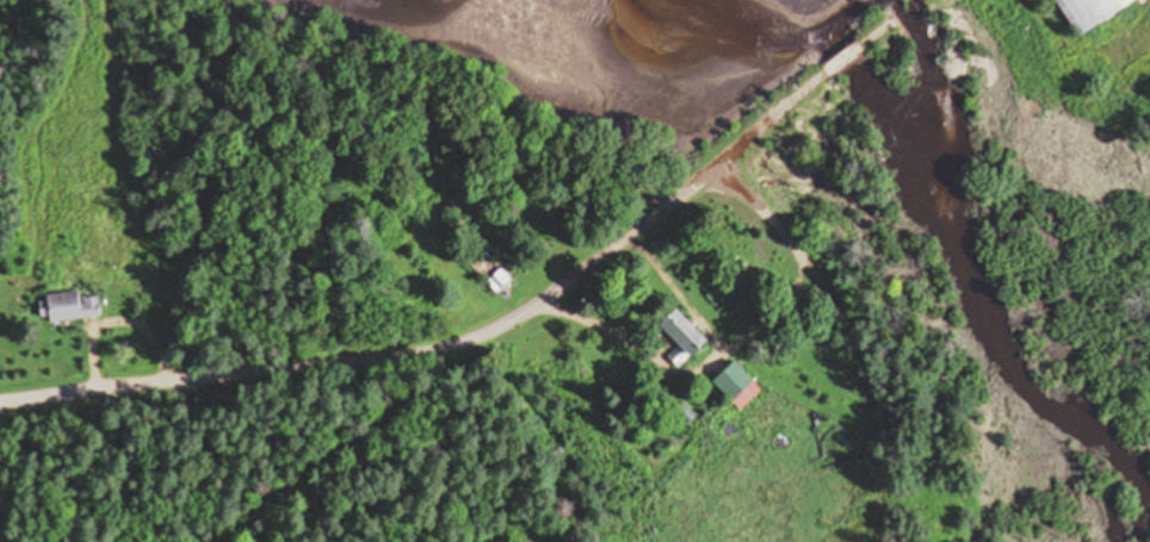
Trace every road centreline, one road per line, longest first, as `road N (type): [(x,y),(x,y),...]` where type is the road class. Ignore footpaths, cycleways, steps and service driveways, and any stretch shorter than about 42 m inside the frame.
road 1 (residential): [(0,404),(415,350),(500,325),(623,237),(817,76)]
road 2 (track): [(797,249),(836,298),(866,362),(882,449),(877,541)]

